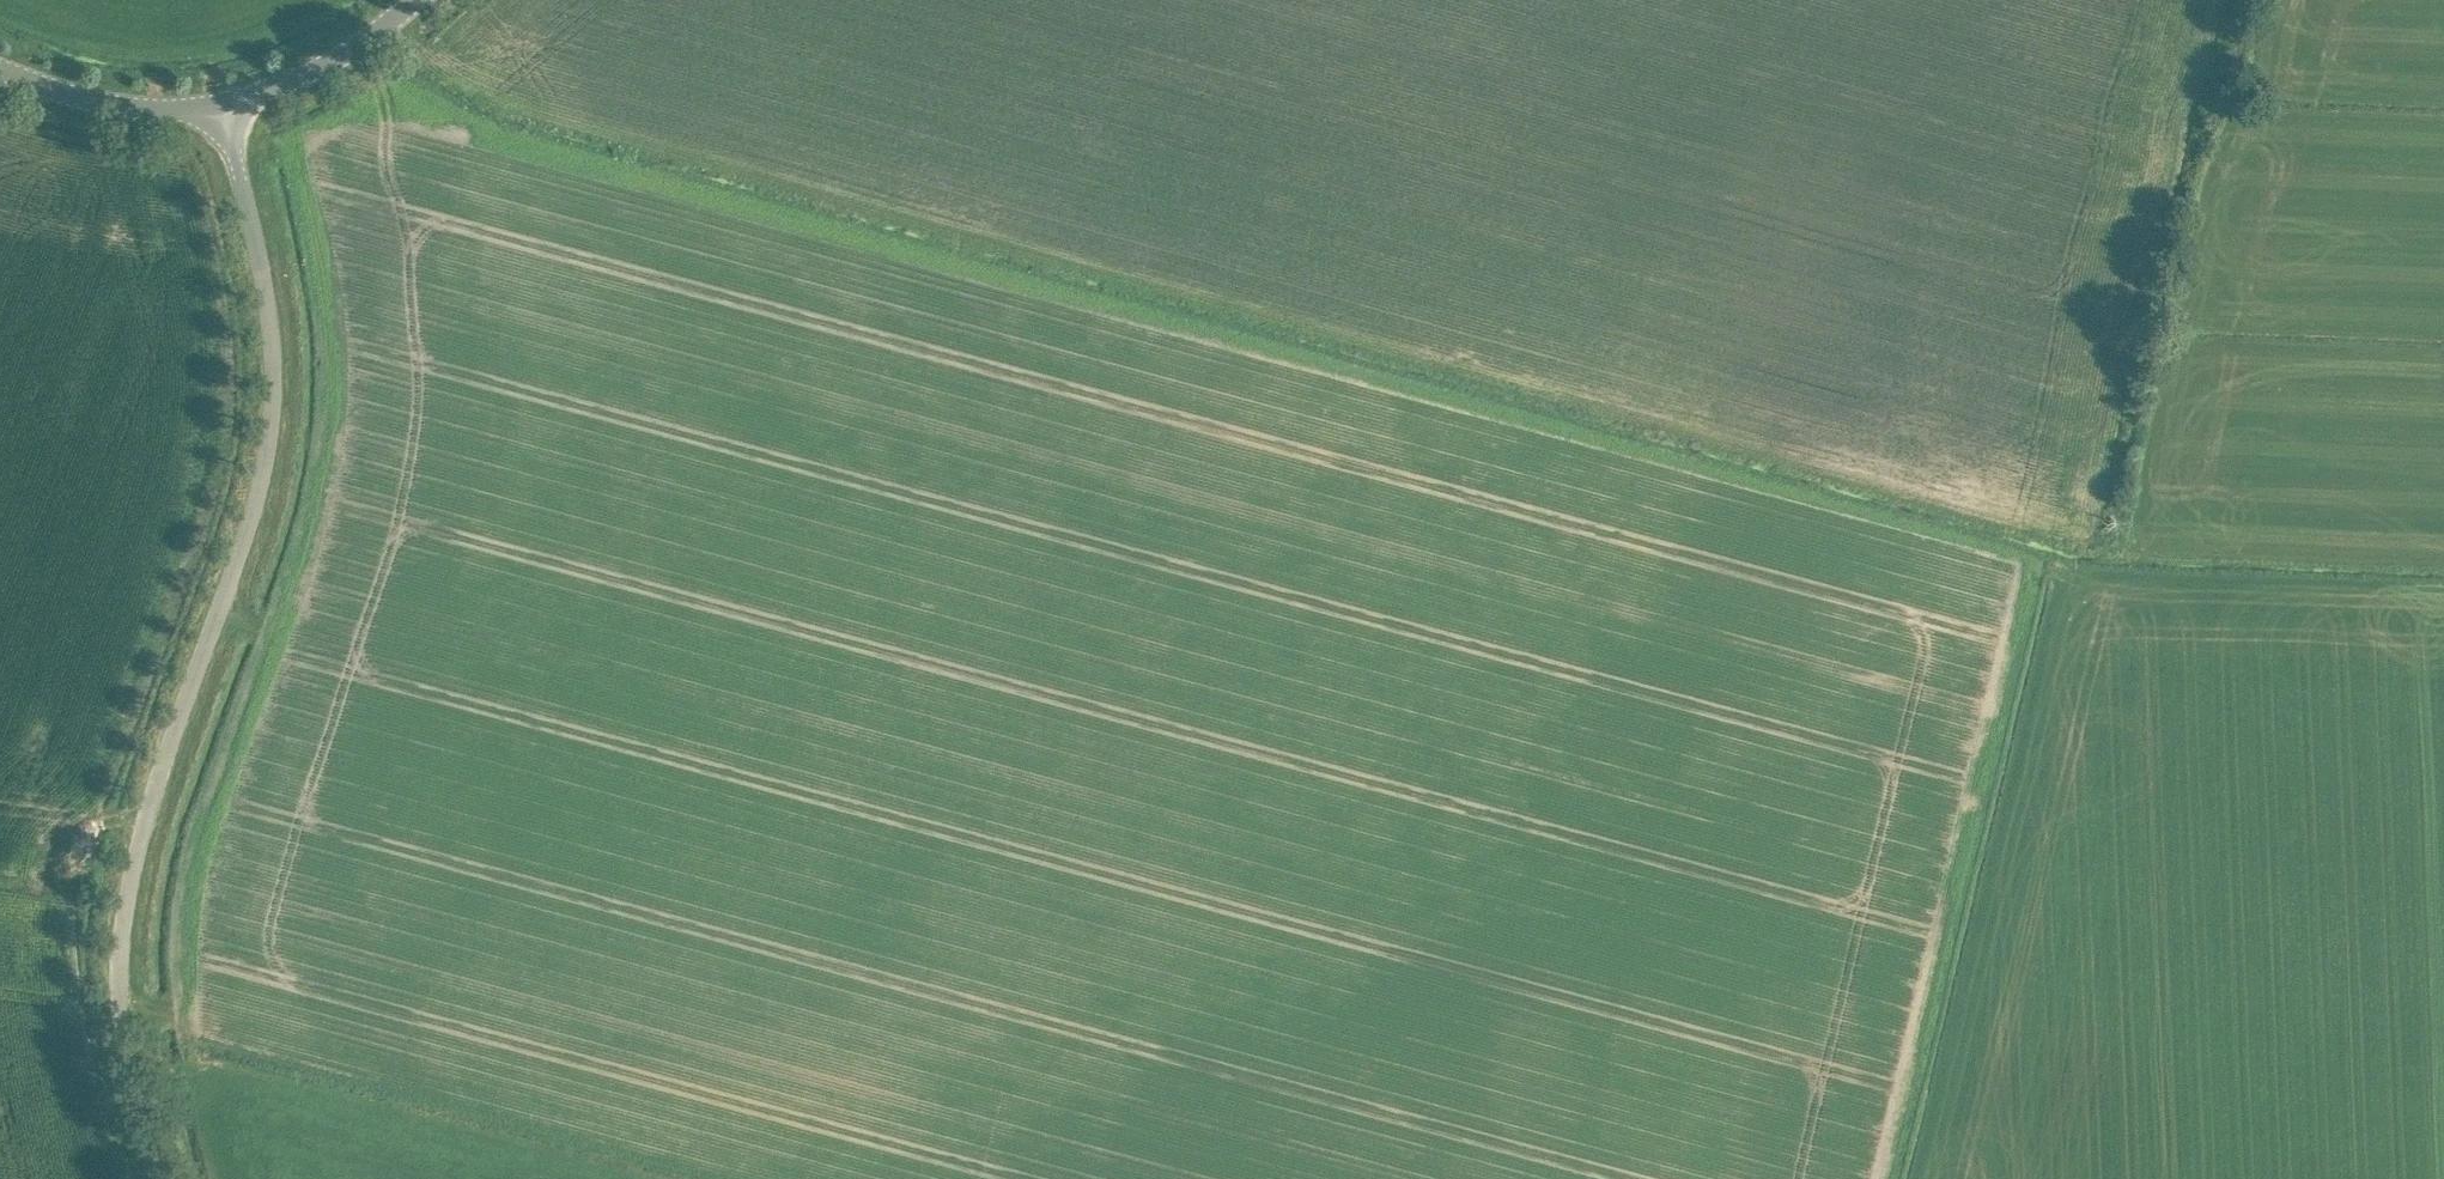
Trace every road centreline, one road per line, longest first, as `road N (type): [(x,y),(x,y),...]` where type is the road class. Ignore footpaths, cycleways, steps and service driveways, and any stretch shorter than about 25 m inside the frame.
road 1 (unclassified): [(158,1178),(124,1038),(123,928),(161,773),(259,489),(273,405),(266,287),(223,102)]
road 2 (unclassified): [(223,102),(119,105),(0,68)]
road 3 (unclassified): [(223,102),(321,66),(415,0)]

